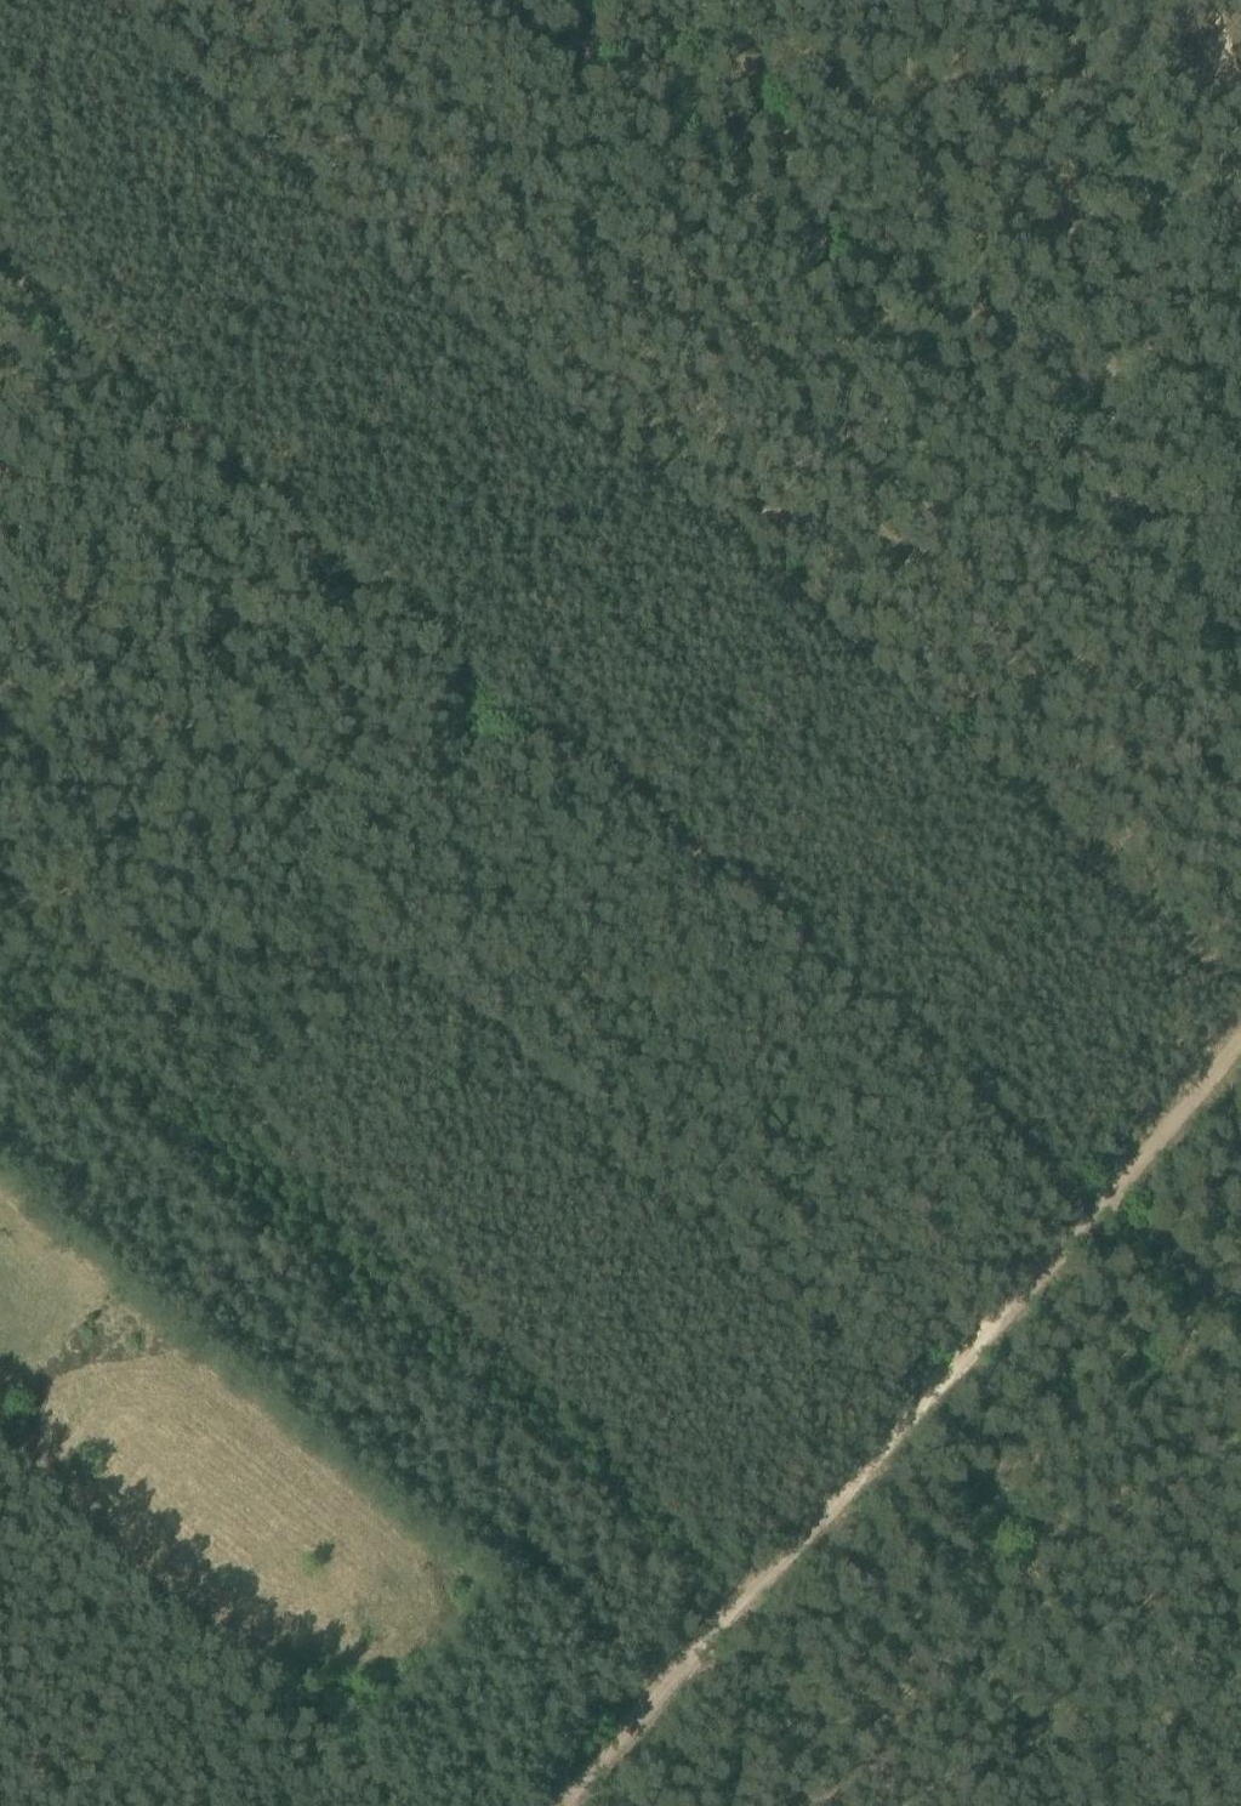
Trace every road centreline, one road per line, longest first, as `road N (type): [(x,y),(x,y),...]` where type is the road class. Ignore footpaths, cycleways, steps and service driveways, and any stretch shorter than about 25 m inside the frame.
road 1 (track): [(1240,1045),(556,1805)]
road 2 (track): [(1174,0),(1240,128)]

